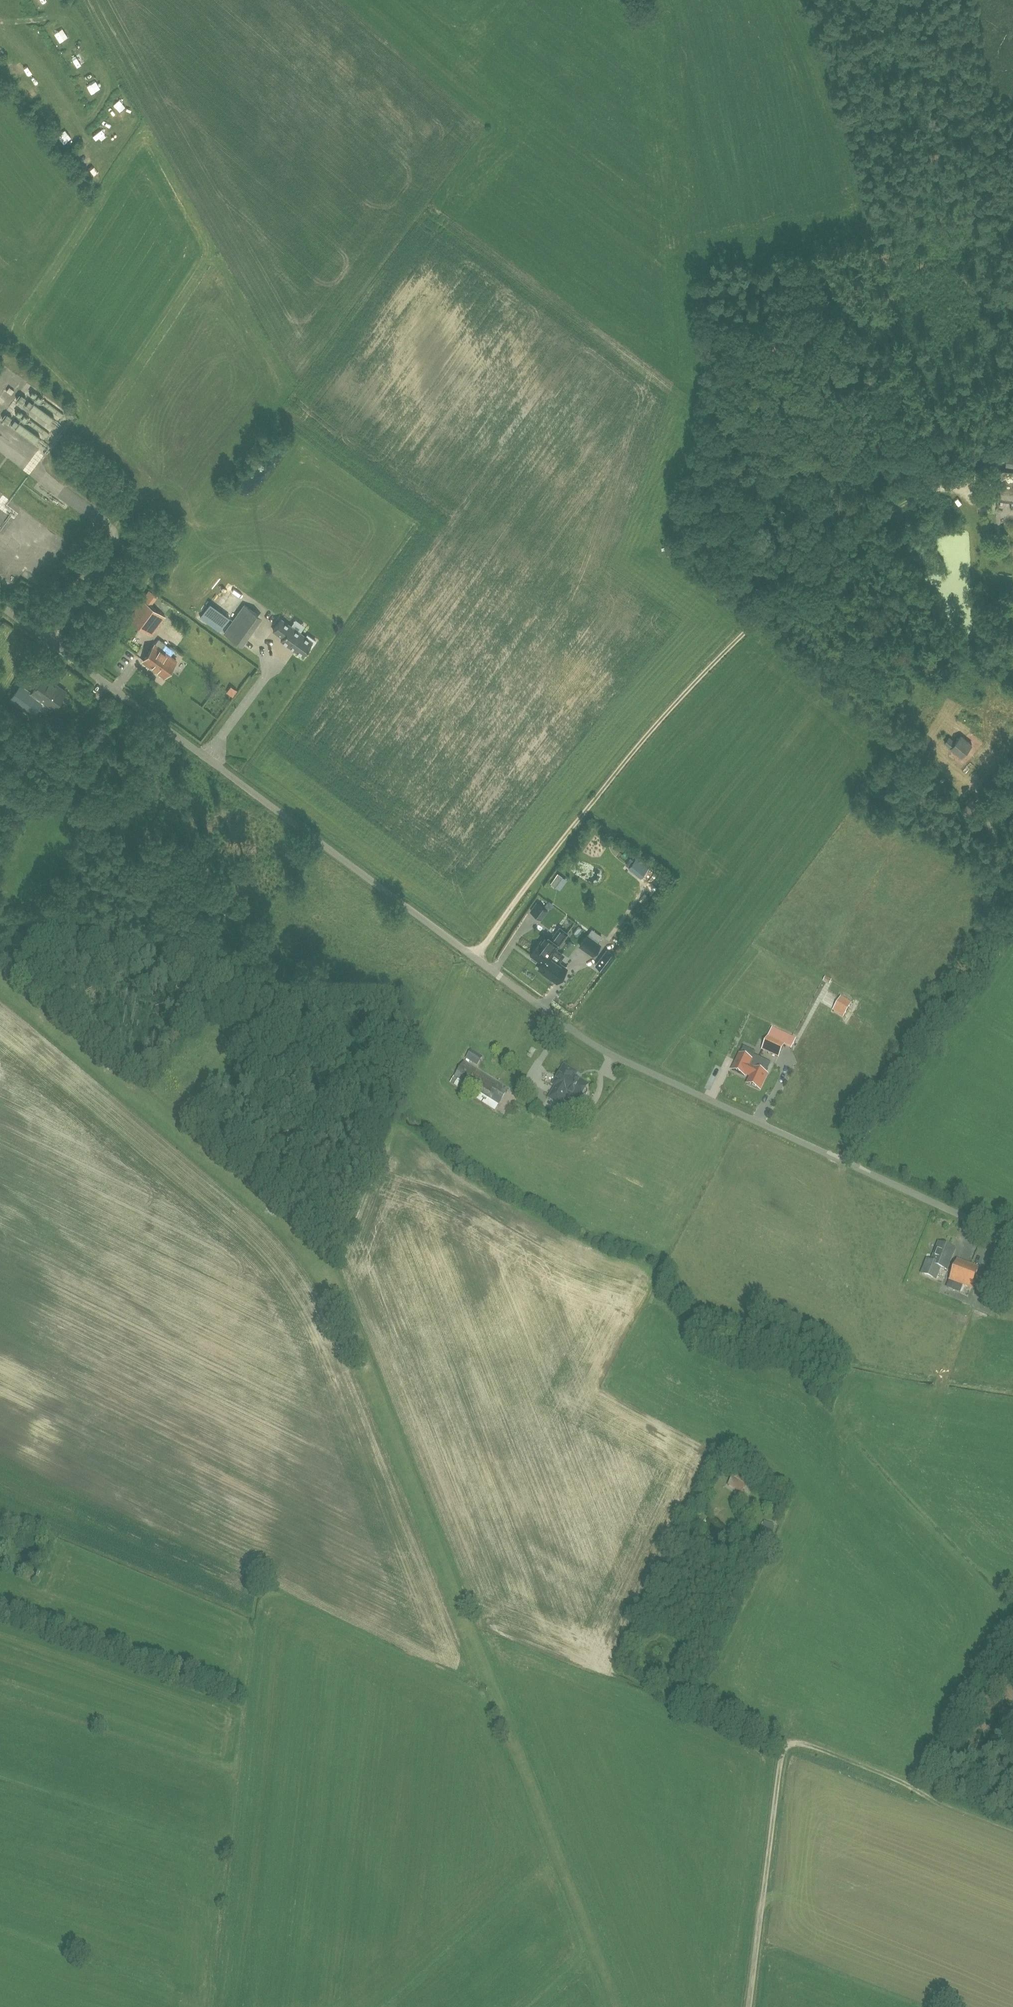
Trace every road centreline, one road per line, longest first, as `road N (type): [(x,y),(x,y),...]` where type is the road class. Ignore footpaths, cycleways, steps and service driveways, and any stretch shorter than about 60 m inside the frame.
road 1 (track): [(0,983),(312,1253),(405,1464),(614,2006)]
road 2 (unclassified): [(1012,1238),(588,1041),(0,606)]
road 3 (track): [(475,956),(616,774),(723,658),(906,502)]
road 4 (track): [(843,1160),(1008,896),(992,834)]
road 5 (track): [(784,1737),(747,2006)]
road 6 (track): [(607,1671),(784,1737)]
road 7 (track): [(784,1737),(922,1792)]

